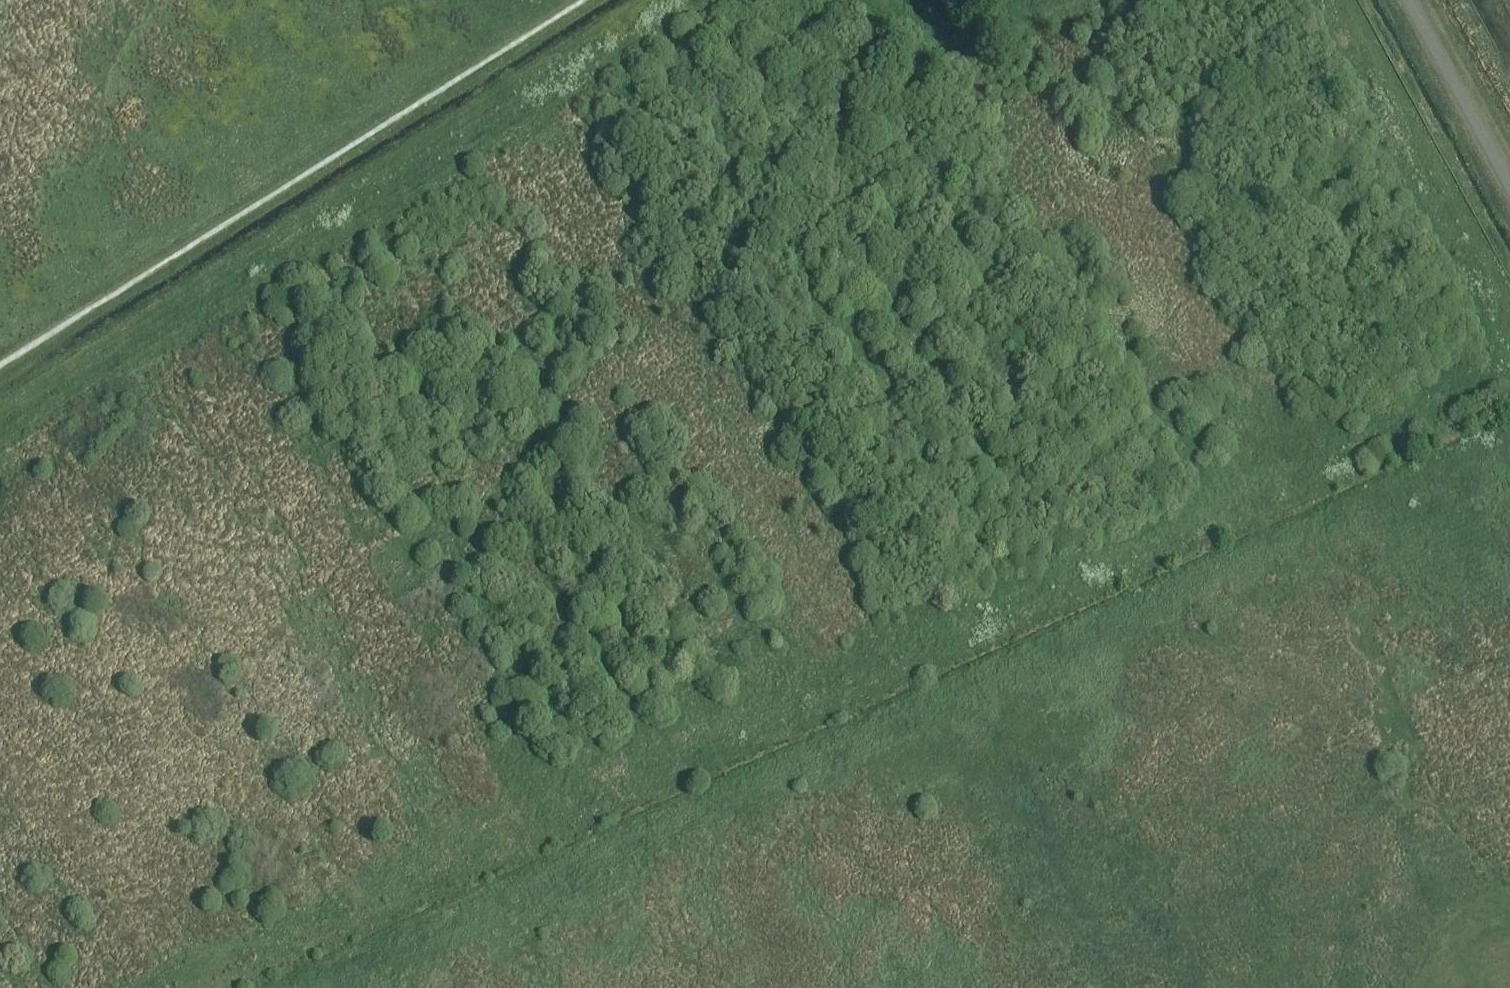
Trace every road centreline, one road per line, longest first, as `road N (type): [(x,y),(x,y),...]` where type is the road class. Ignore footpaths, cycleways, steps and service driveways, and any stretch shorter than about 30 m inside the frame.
road 1 (tertiary): [(1509,185),(1409,0)]

